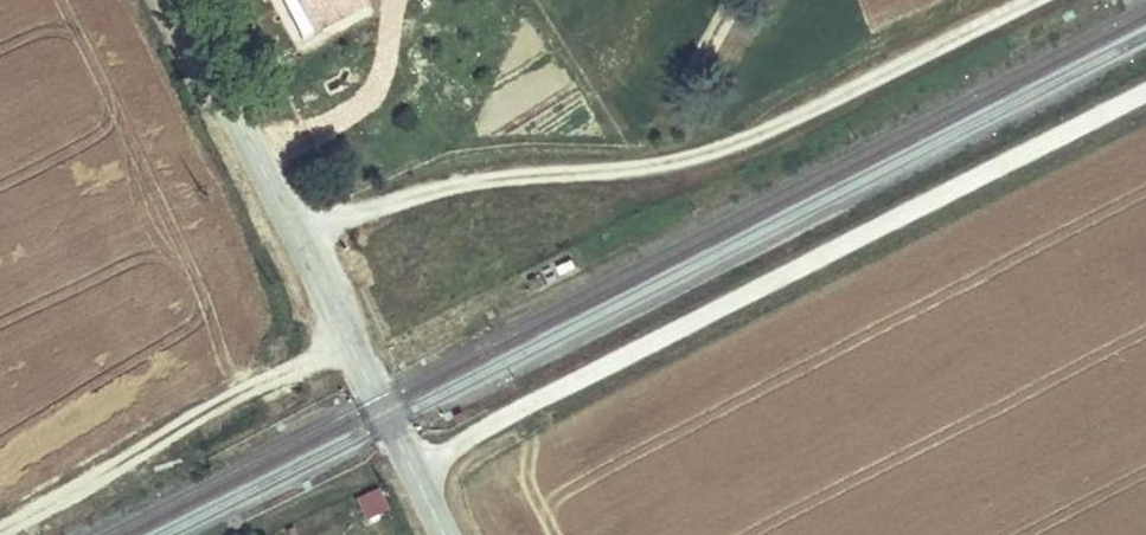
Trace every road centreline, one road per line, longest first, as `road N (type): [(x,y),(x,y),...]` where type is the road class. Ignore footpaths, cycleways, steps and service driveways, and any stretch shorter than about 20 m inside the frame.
road 1 (unclassified): [(411,467),(1145,90)]
road 2 (unclassified): [(1028,0),(717,148),(638,165),(477,178),(292,228)]
road 3 (track): [(0,531),(243,392),(349,343)]
road 4 (tertiary): [(411,467),(292,228)]
road 5 (tertiary): [(292,228),(182,0)]

